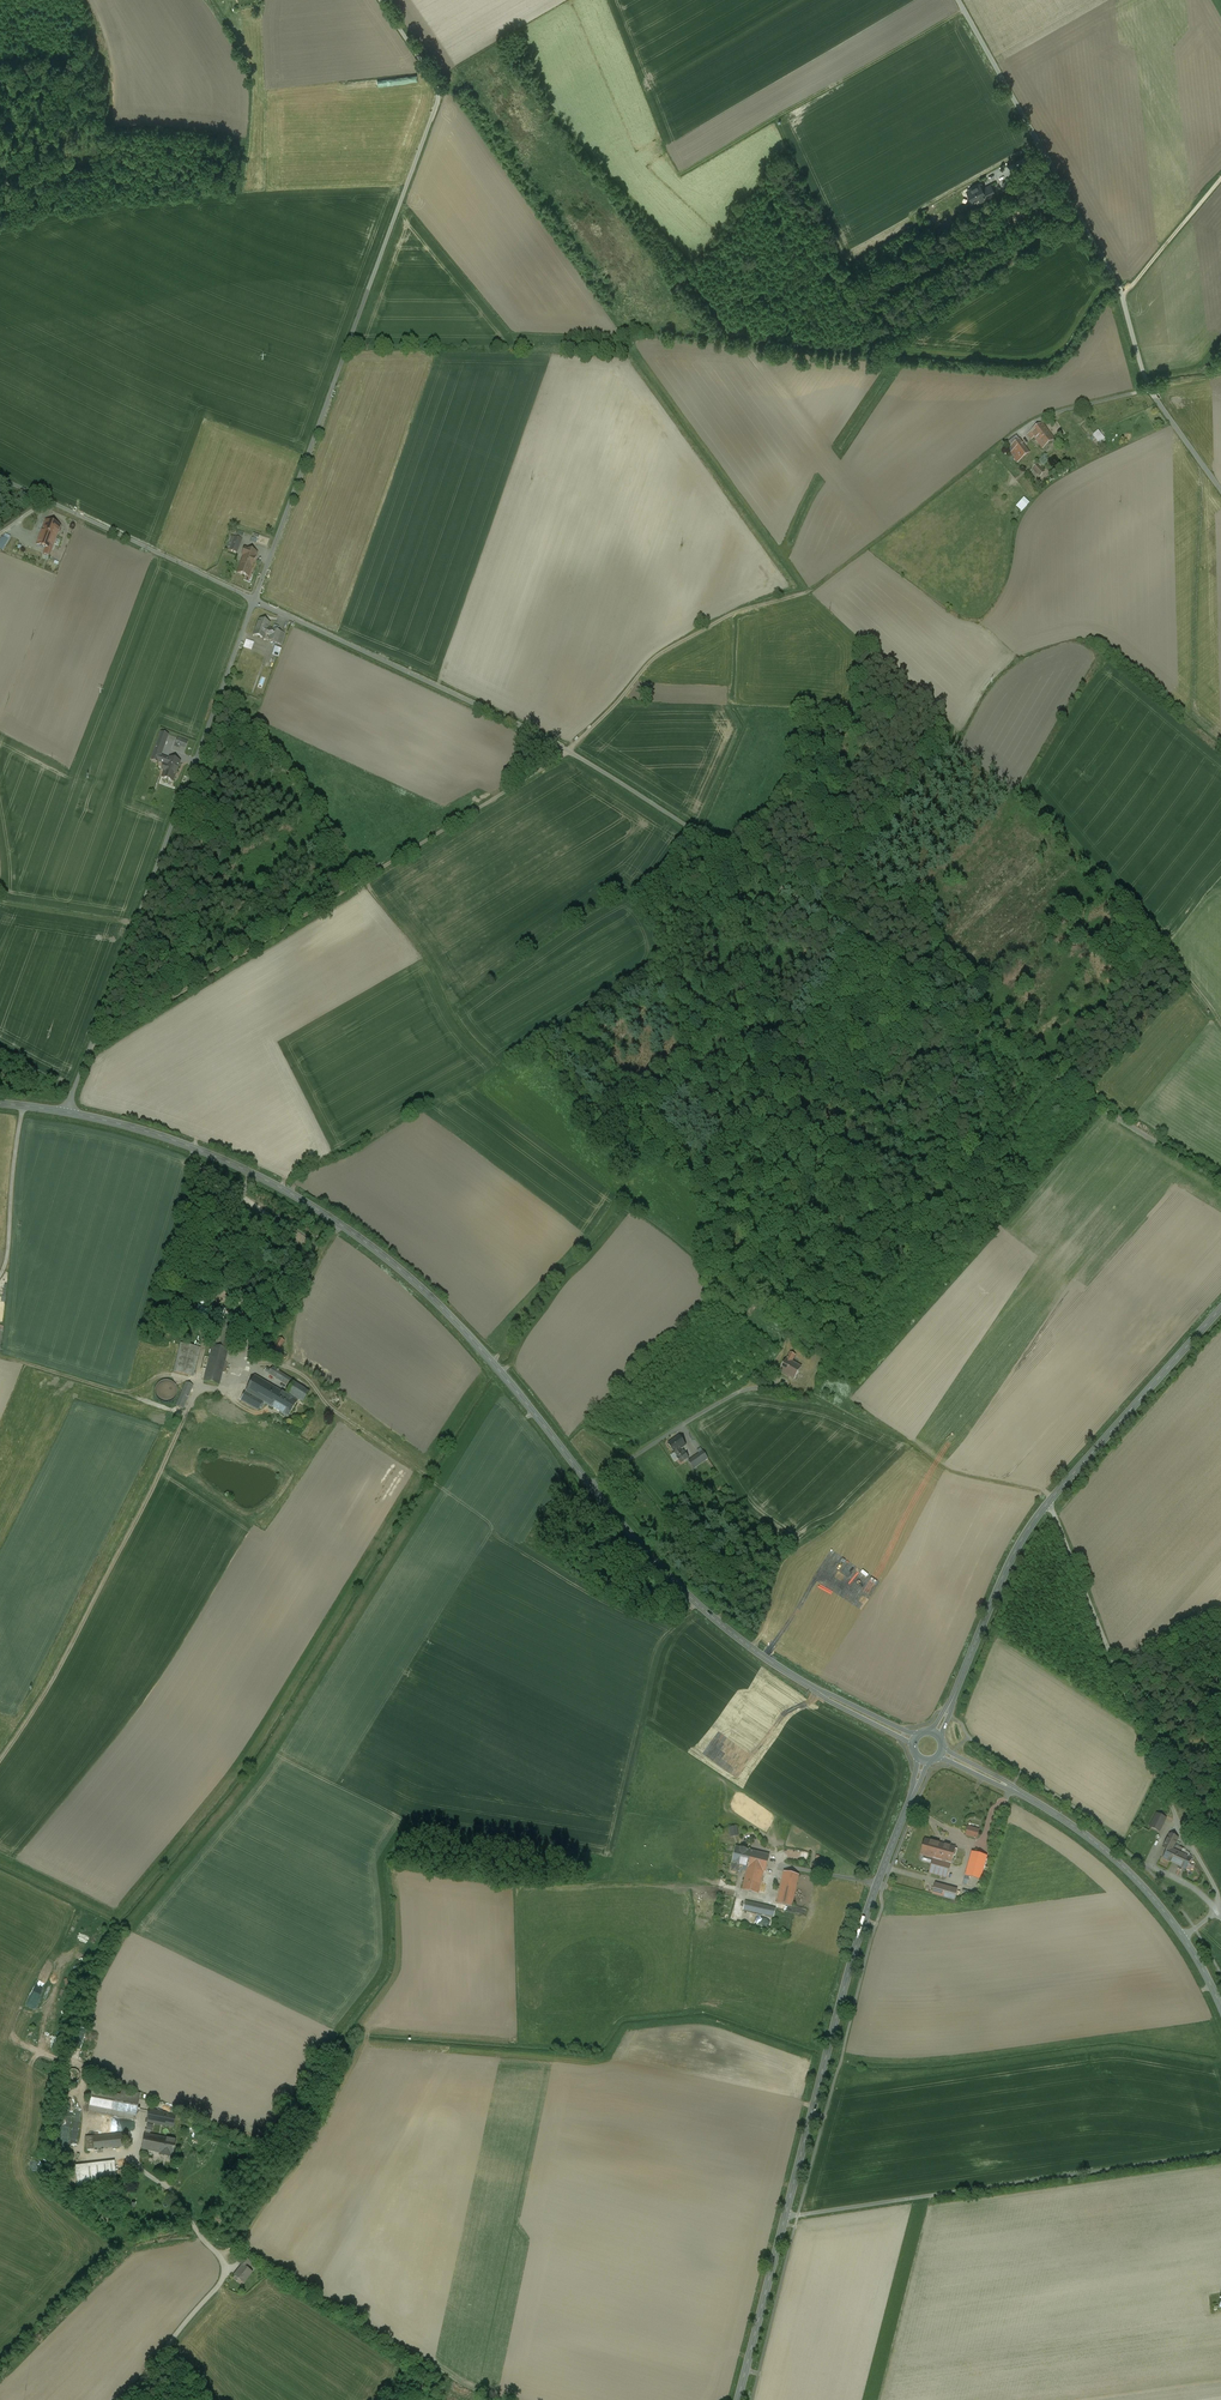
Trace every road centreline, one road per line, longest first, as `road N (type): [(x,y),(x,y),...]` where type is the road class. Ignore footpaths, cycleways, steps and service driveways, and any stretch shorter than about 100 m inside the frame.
road 1 (unclassified): [(254,600),(568,750),(1220,1181)]
road 2 (tertiary): [(68,1113),(213,1156),(359,1237),(479,1347),(686,1593),(786,1671),(914,1740)]
road 3 (unclassified): [(380,0),(440,97),(254,600)]
road 4 (track): [(568,750),(91,1046)]
road 5 (unclassified): [(254,600),(68,1113)]
road 6 (unclassified): [(1183,1937),(1216,1912),(1218,1897),(1177,1820),(1046,1506)]
road 7 (tertiary): [(924,1760),(848,1974),(785,2217)]
road 8 (unclassified): [(1220,2153),(785,2217)]
road 9 (unclassified): [(1149,389),(1119,286),(957,0)]
road 10 (track): [(0,1761),(66,1655),(189,1412)]
road 11 (track): [(568,750),(668,649),(737,612),(812,590),(867,548)]
road 12 (tertiary): [(941,1753),(1087,1837),(1183,1937)]
road 13 (unclassified): [(254,600),(0,477)]
road 14 (tertiary): [(1220,1308),(1046,1506)]
road 15 (tertiary): [(1046,1506),(1009,1563),(936,1734)]
road 16 (track): [(365,879),(424,956),(457,1021),(500,1064)]
road 17 (track): [(248,1359),(309,1380),(336,1412),(423,1474)]
road 18 (tertiary): [(785,2217),(738,2399)]
road 19 (unclassified): [(1149,389),(1043,418),(999,443)]
road 20 (track): [(341,1225),(291,1320),(284,1367)]
road 21 (track): [(1122,294),(1220,177)]
road 22 (track): [(1053,1497),(932,1461)]
road 23 (unclassified): [(1220,491),(1149,389)]

